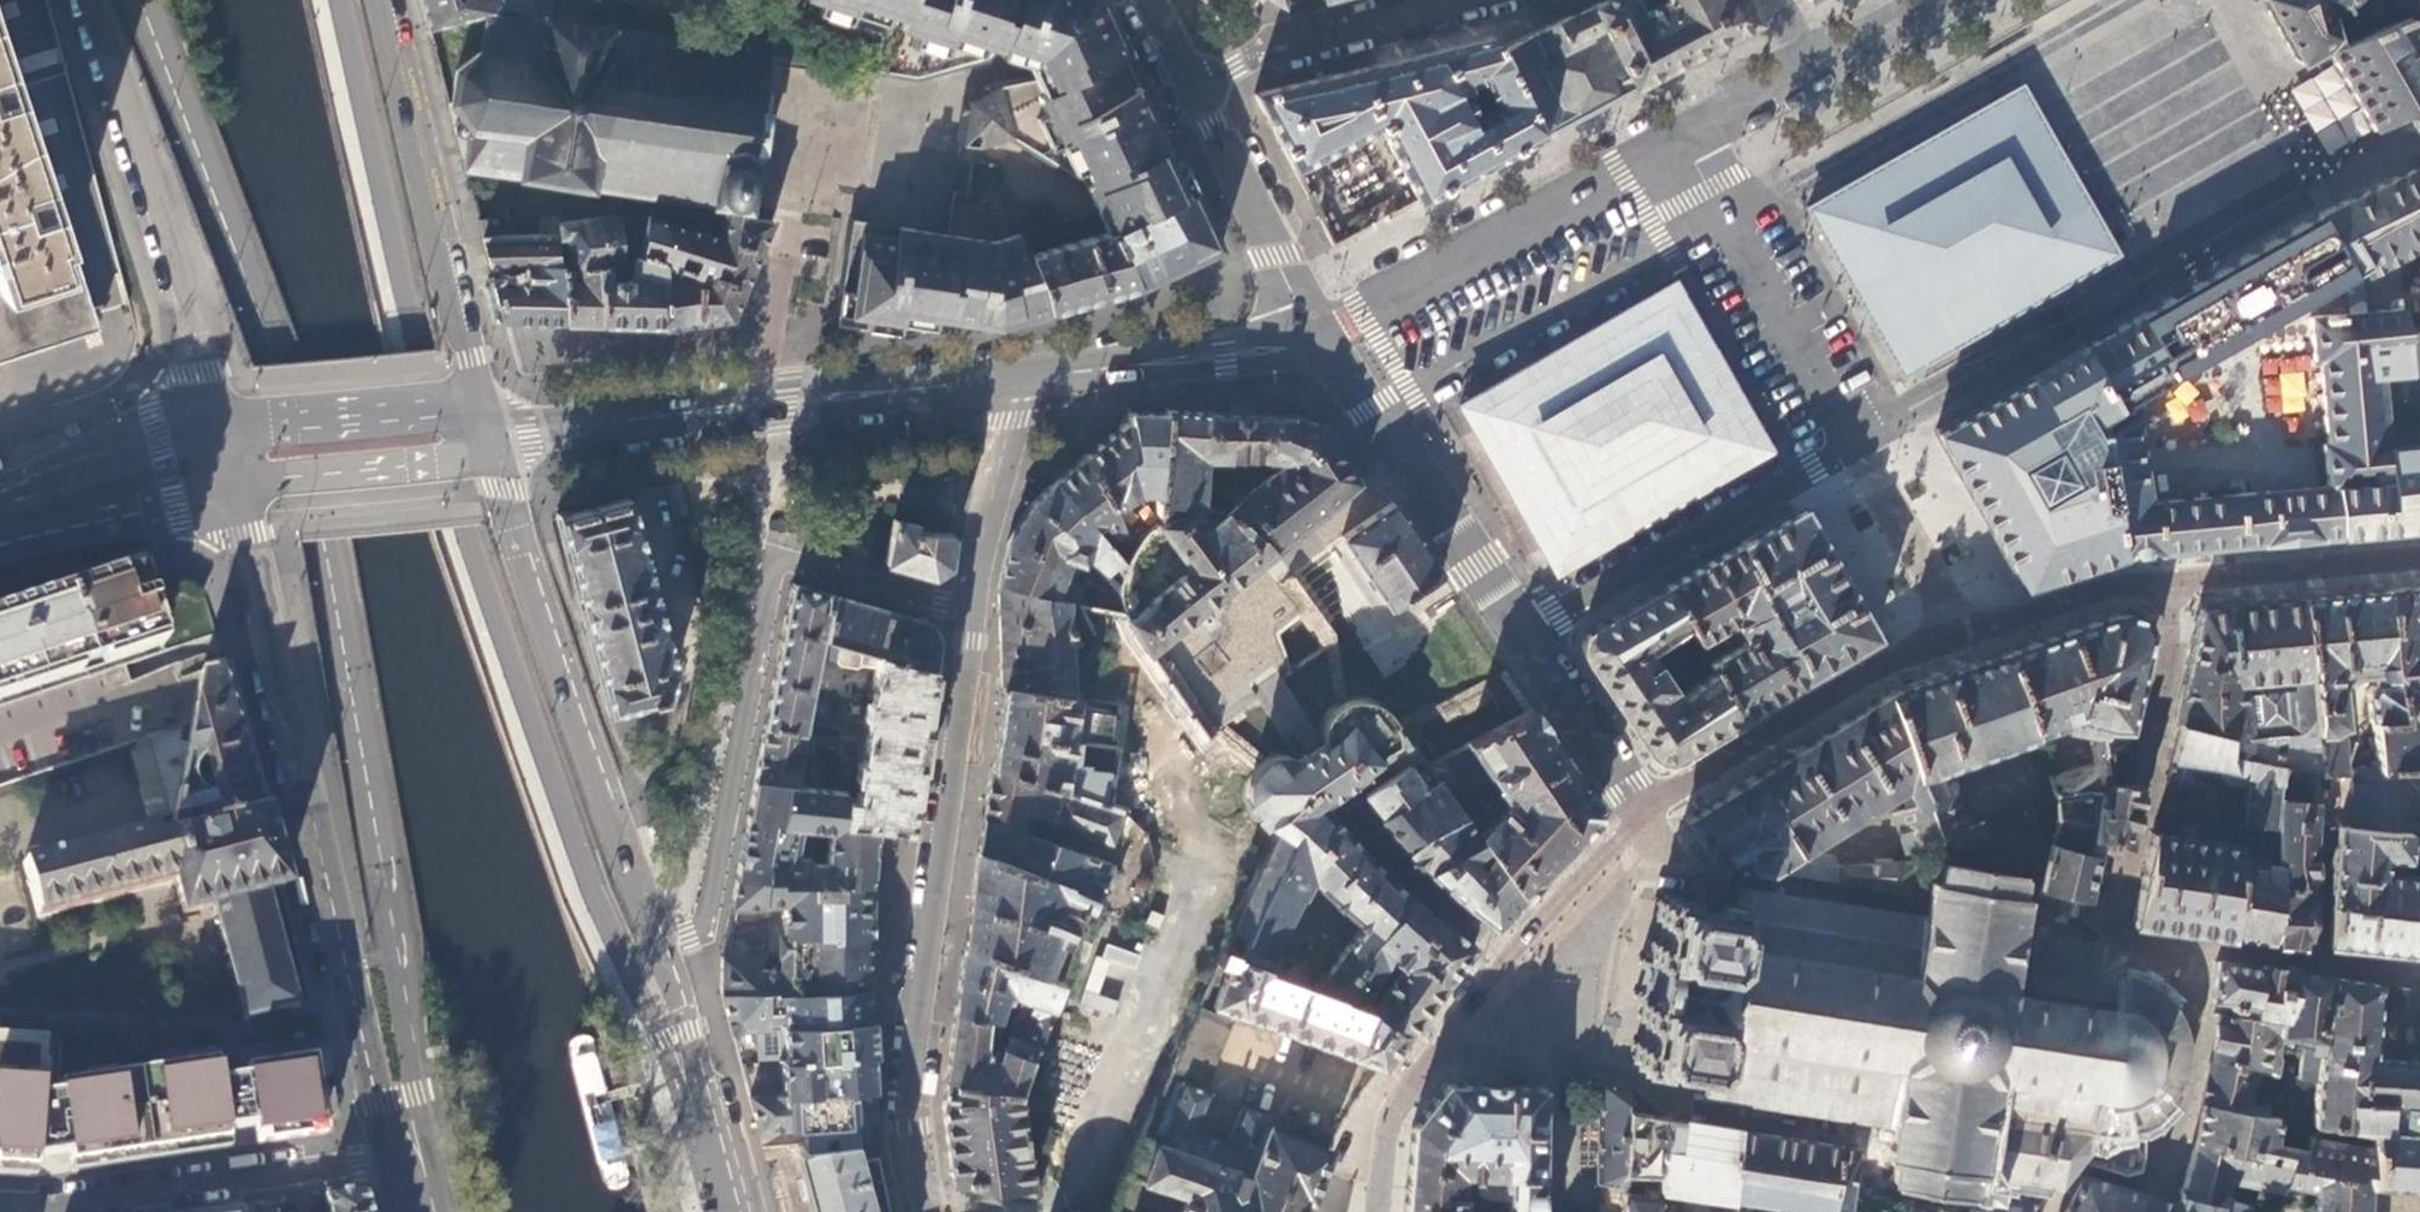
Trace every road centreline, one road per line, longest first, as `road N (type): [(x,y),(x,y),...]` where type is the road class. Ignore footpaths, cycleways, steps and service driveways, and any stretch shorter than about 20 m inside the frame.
road 1 (primary): [(728,1211),(700,1155),(663,1040),(595,899),(470,534),(417,341),(342,0)]
road 2 (primary): [(145,0),(282,359),(344,611),(402,933),(420,1120),(411,1210)]
road 3 (secondary): [(238,484),(397,1155)]
road 4 (residential): [(973,616),(779,566),(709,927),(657,945)]
road 5 (residential): [(929,1211),(911,1088),(973,616)]
road 6 (secondary): [(657,945),(492,453)]
road 7 (residential): [(1375,1211),(1382,1138),(1398,1097),(1466,1005),(1644,812)]
road 8 (residential): [(1965,637),(2120,592),(2419,565)]
road 9 (secondary): [(89,0),(225,425)]
road 10 (residential): [(1328,334),(1686,148)]
road 11 (secondary): [(475,391),(384,0)]
road 12 (residential): [(1852,441),(1525,636)]
road 13 (residential): [(1644,812),(1880,668),(1965,637)]
road 14 (residential): [(1525,636),(1328,334)]
road 15 (residential): [(51,1211),(397,1155)]
road 16 (residential): [(1686,148),(1852,441)]
road 17 (residential): [(1017,379),(1226,357),(1328,334)]
road 18 (residential): [(1187,86),(1465,0)]
road 19 (residential): [(1328,334),(1187,86)]
road 20 (secondary): [(728,1211),(720,1148),(657,945)]
road 21 (residential): [(486,433),(760,404)]
road 22 (residential): [(760,404),(1017,379)]
road 23 (secondary): [(238,484),(492,453)]
road 24 (secondary): [(475,391),(225,425)]
road 25 (residential): [(1852,441),(2070,319)]
road 26 (secondary): [(0,545),(238,484)]
road 27 (residential): [(1017,379),(973,616)]
road 28 (secondary): [(225,425),(0,486)]
road 29 (residential): [(1965,637),(1852,441)]
road 30 (residential): [(1644,812),(1525,636)]
road 31 (residential): [(760,404),(789,216)]
road 32 (residential): [(1686,148),(1812,77)]

